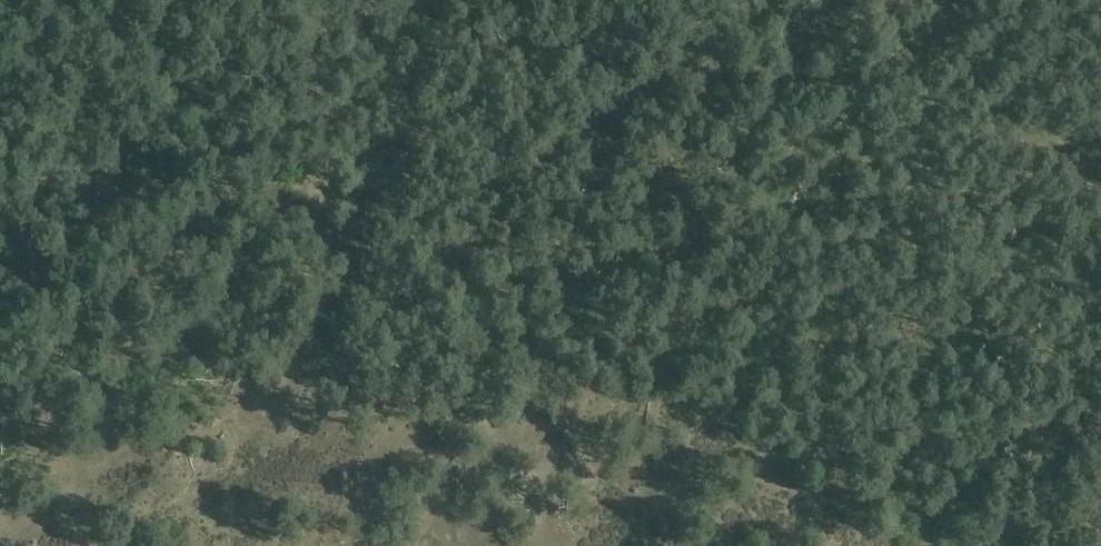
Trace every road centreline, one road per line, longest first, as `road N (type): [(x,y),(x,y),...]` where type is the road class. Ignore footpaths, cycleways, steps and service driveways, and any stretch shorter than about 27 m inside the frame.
road 1 (track): [(926,545),(912,243),(928,103),(962,0)]

